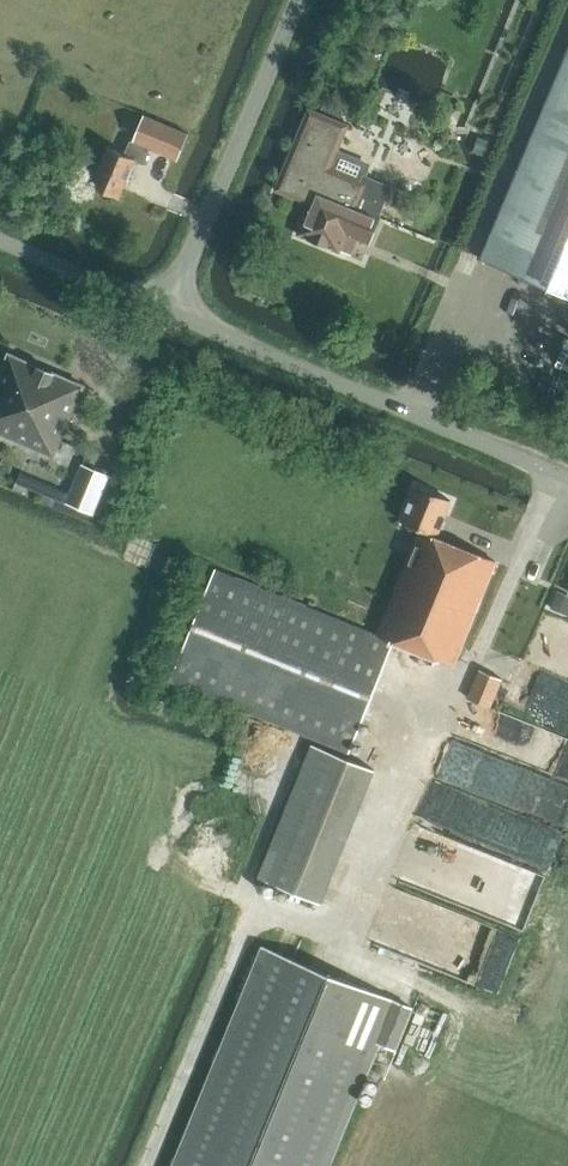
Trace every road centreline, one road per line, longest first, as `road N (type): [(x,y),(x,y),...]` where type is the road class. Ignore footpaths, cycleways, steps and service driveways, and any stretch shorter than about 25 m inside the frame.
road 1 (unclassified): [(567,478),(168,311)]
road 2 (tertiary): [(168,311),(299,0)]
road 3 (track): [(342,934),(426,1000),(456,1036),(491,1040),(515,1035),(534,1011),(567,932)]
road 4 (track): [(148,1165),(249,926)]
road 5 (tertiary): [(168,311),(0,239)]

